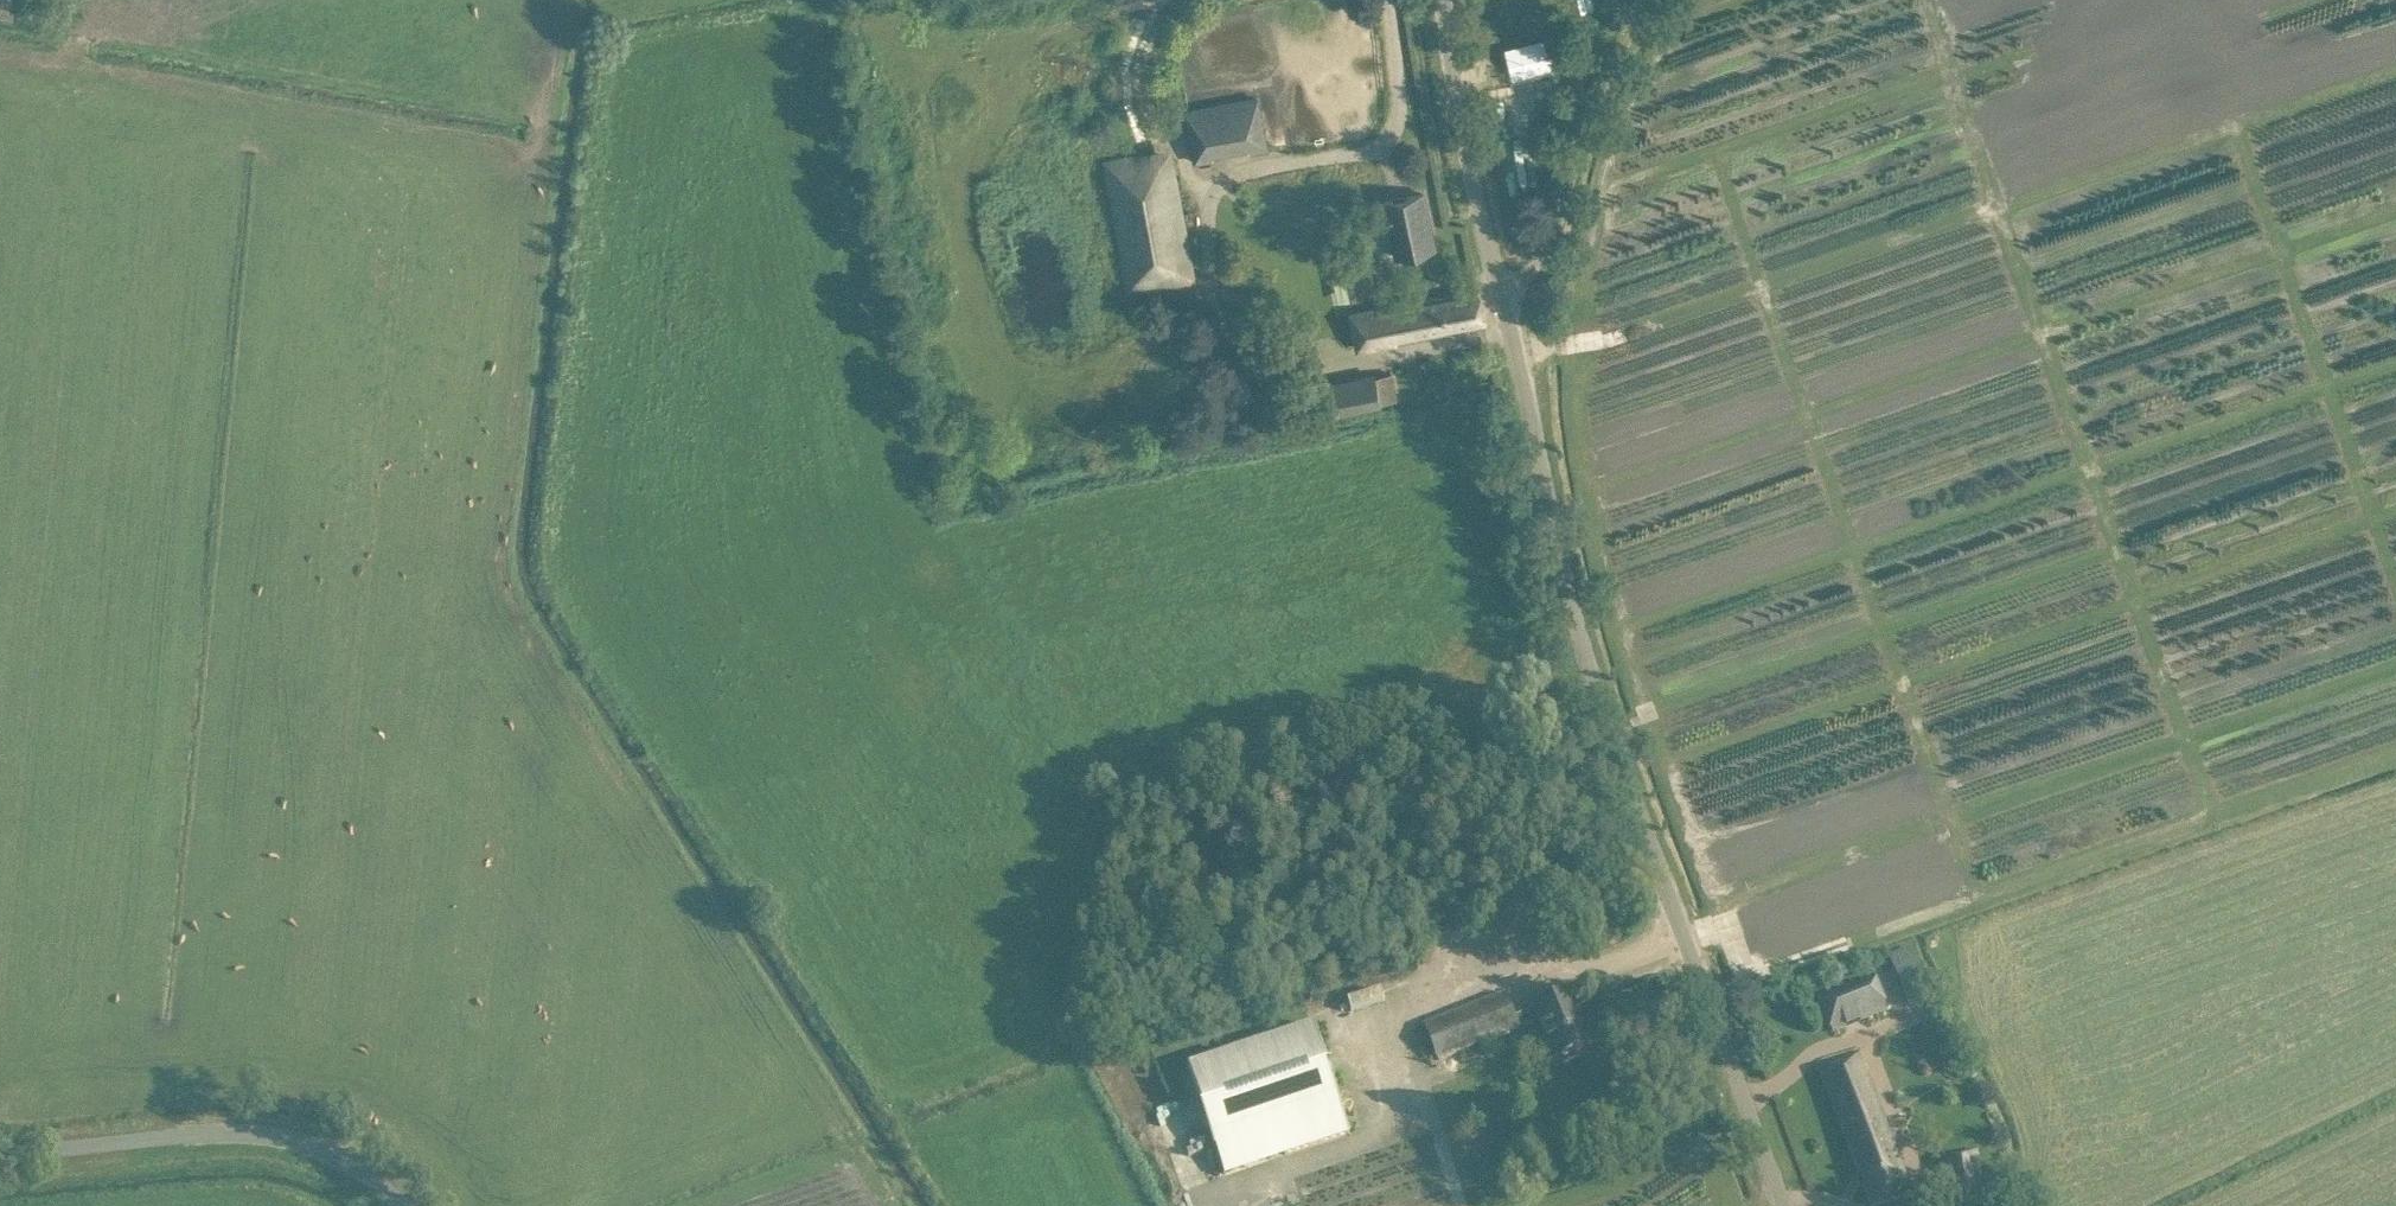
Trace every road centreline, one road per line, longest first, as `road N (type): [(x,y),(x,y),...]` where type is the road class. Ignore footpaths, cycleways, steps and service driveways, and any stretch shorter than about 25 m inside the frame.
road 1 (unclassified): [(1788,1205),(1674,933),(1588,685),(1501,288)]
road 2 (unclassified): [(384,1205),(321,1158),(228,1137),(0,1156)]
road 3 (unclassified): [(1501,288),(1546,255),(1591,114),(1656,0)]
road 4 (unclassified): [(1501,288),(1444,0)]

